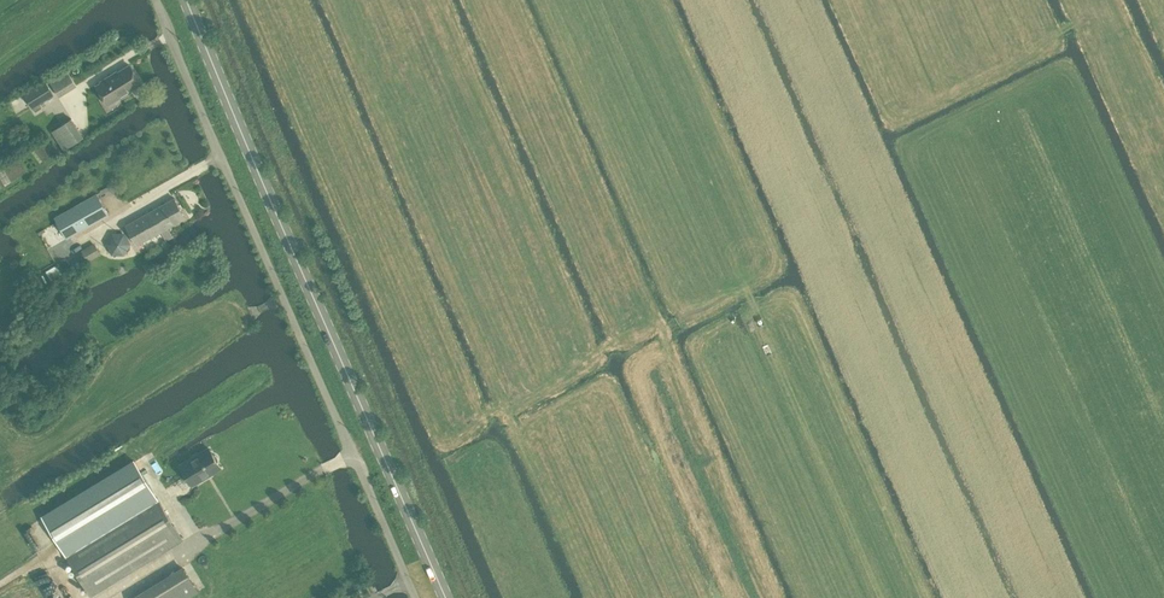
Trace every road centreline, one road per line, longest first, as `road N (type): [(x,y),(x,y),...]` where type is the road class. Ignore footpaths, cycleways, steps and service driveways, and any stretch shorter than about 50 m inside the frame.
road 1 (secondary): [(447,597),(186,0)]
road 2 (unclassified): [(155,0),(415,597)]

